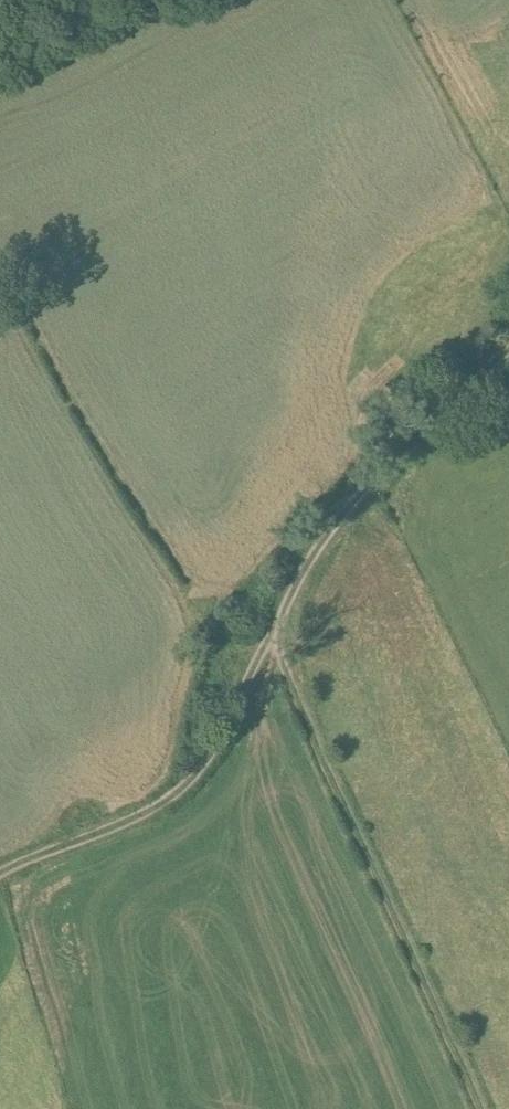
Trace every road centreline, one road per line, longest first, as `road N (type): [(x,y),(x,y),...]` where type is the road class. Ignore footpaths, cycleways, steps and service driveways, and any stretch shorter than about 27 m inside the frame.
road 1 (track): [(283,619),(283,667),(315,747),(480,1108)]
road 2 (track): [(283,619),(212,771),(144,814),(0,874)]
road 3 (track): [(508,355),(352,503),(283,619)]

